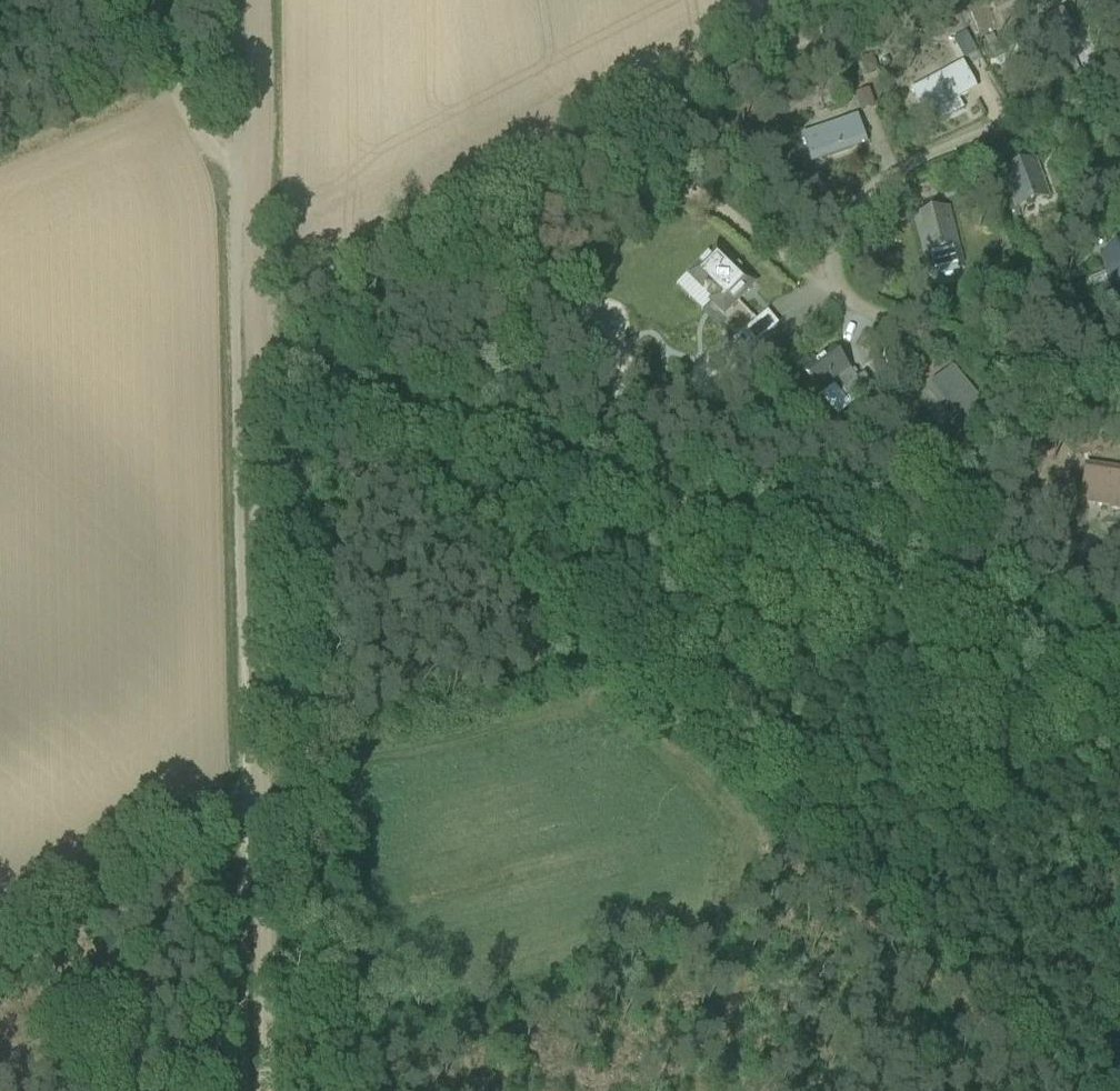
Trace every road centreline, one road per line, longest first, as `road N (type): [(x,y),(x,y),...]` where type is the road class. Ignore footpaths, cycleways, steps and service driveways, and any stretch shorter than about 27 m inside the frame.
road 1 (track): [(252,332),(346,380),(1119,673)]
road 2 (track): [(251,209),(266,1090)]
road 3 (track): [(252,332),(395,242),(882,0)]
road 4 (track): [(791,854),(1058,1090)]
road 5 (track): [(262,778),(0,933)]
road 6 (track): [(236,187),(124,0)]
road 7 (track): [(254,0),(251,209)]

